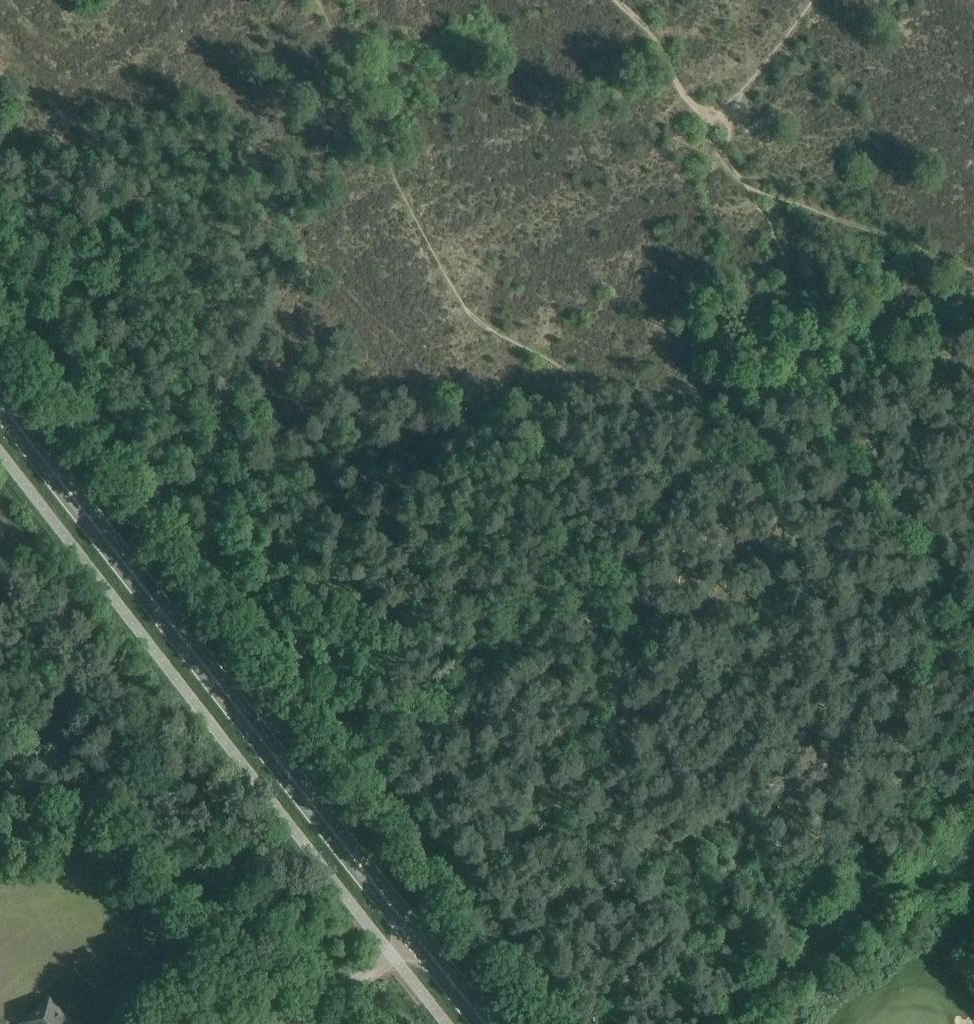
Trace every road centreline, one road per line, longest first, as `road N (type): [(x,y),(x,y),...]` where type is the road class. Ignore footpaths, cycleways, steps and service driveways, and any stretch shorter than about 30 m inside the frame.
road 1 (secondary): [(486,1023),(0,402)]
road 2 (track): [(729,1023),(879,903)]

